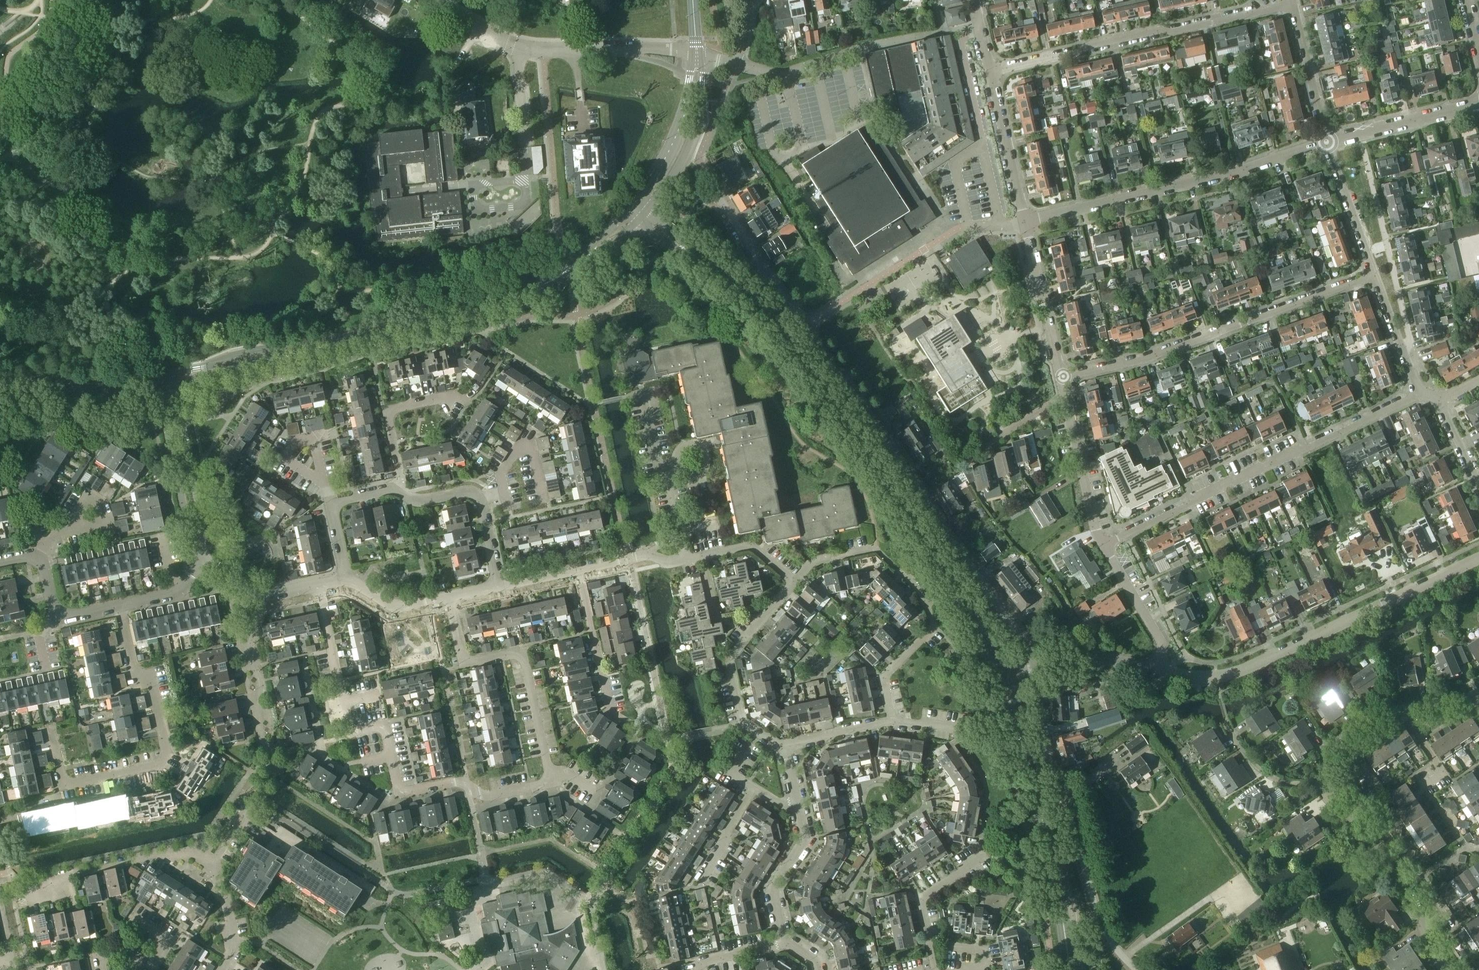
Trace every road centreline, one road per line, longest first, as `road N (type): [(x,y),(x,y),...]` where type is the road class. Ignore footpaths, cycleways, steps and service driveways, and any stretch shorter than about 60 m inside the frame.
road 1 (residential): [(317,585),(349,732),(385,723),(398,789),(456,781),(487,796),(542,784),(549,771),(522,652),(464,661),(450,597)]
road 2 (residential): [(1032,672),(1023,638),(716,190)]
road 3 (tertiary): [(956,598),(784,337),(641,216)]
road 4 (tertiary): [(231,367),(538,290),(580,263)]
road 5 (residential): [(1103,544),(1421,392)]
road 6 (residential): [(1160,670),(1215,677),(1249,667),(1478,558)]
road 7 (residential): [(1444,969),(1384,854),(1322,784),(1321,768),(1343,735),(1368,718),(1402,710)]
road 8 (residential): [(50,728),(64,783),(164,761),(152,680),(134,672),(120,605)]
road 9 (residential): [(1062,377),(1168,350),(1373,276)]
road 10 (residential): [(1026,220),(1189,184),(1326,143)]
road 11 (residential): [(1293,3),(991,72)]
road 12 (residential): [(429,0),(518,46),(698,57)]
road 13 (residential): [(979,22),(961,40),(1001,225),(1026,220)]
road 14 (residential): [(1049,763),(1104,931),(1135,969)]
road 15 (residential): [(1360,133),(1409,335),(1405,351)]
road 16 (residential): [(252,804),(274,766),(261,738),(251,638),(264,596)]
road 17 (residential): [(785,745),(744,724),(729,659),(793,582)]
road 18 (tertiary): [(1069,966),(1030,769)]
road 19 (residential): [(32,893),(73,873),(190,848),(212,863)]
road 20 (residential): [(899,573),(918,590),(934,627),(883,676),(892,719)]
road 21 (residential): [(499,587),(481,500),(468,490),(420,501),(399,491)]
road 22 (tertiary): [(641,216),(684,153),(700,101),(698,57)]
road 23 (residential): [(1103,544),(1062,377)]
road 24 (residential): [(399,491),(385,410),(448,396),(469,401)]
road 25 (tertiary): [(698,57),(669,151),(630,207)]
road 26 (residential): [(577,569),(610,713),(624,722)]
road 27 (residential): [(1062,377),(1026,220)]
road 28 (residential): [(157,388),(185,517),(198,539)]
road 29 (residential): [(701,880),(752,787),(782,805),(797,802)]
road 30 (residential): [(198,539),(201,514),(175,386)]
road 31 (residential): [(1026,220),(991,72)]
road 32 (residential): [(785,942),(774,887),(803,840),(797,802)]
road 33 (residential): [(399,491),(331,502),(346,579)]
road 34 (residential): [(100,969),(97,956),(123,950),(148,966),(166,940),(130,916)]
road 35 (residential): [(1293,3),(1326,143)]
road 36 (residential): [(1160,670),(1162,644),(1103,544)]
road 37 (residential): [(1373,276),(1326,143)]
road 38 (residential): [(1032,672),(1080,655),(1160,670)]
road 39 (tertiary): [(126,382),(0,382)]
road 40 (residential): [(1360,133),(1478,101)]
road 41 (residential): [(793,582),(750,546),(686,560)]

